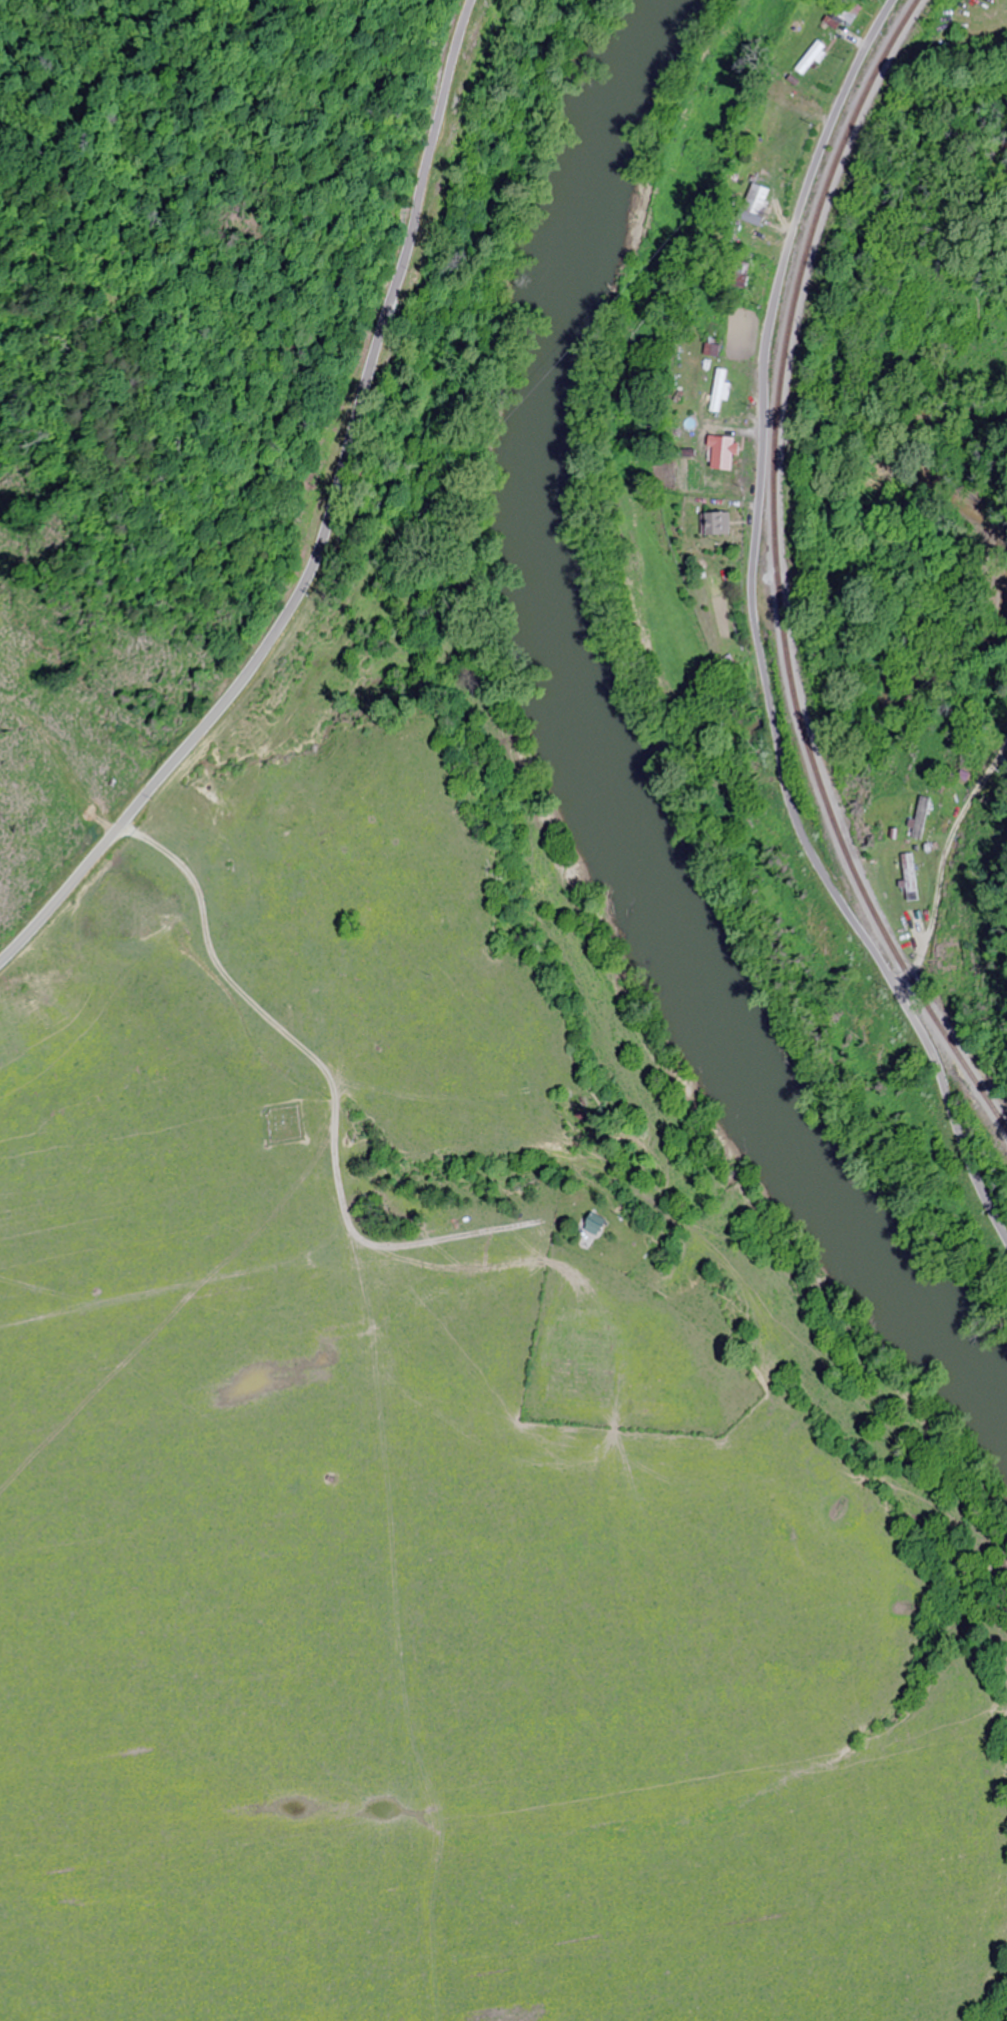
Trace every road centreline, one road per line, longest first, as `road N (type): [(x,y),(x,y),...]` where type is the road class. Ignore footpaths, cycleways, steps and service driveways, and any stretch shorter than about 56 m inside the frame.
road 1 (tertiary): [(1006,1244),(922,1038),(793,814),(754,602),(765,363),(776,293),(830,127),(893,0)]
road 2 (tertiary): [(0,964),(193,745),(263,654),(306,581),(411,242),(475,0)]
road 3 (residential): [(86,870),(142,893),(195,985),(282,988),(281,1057),(296,1095),(292,1143)]

